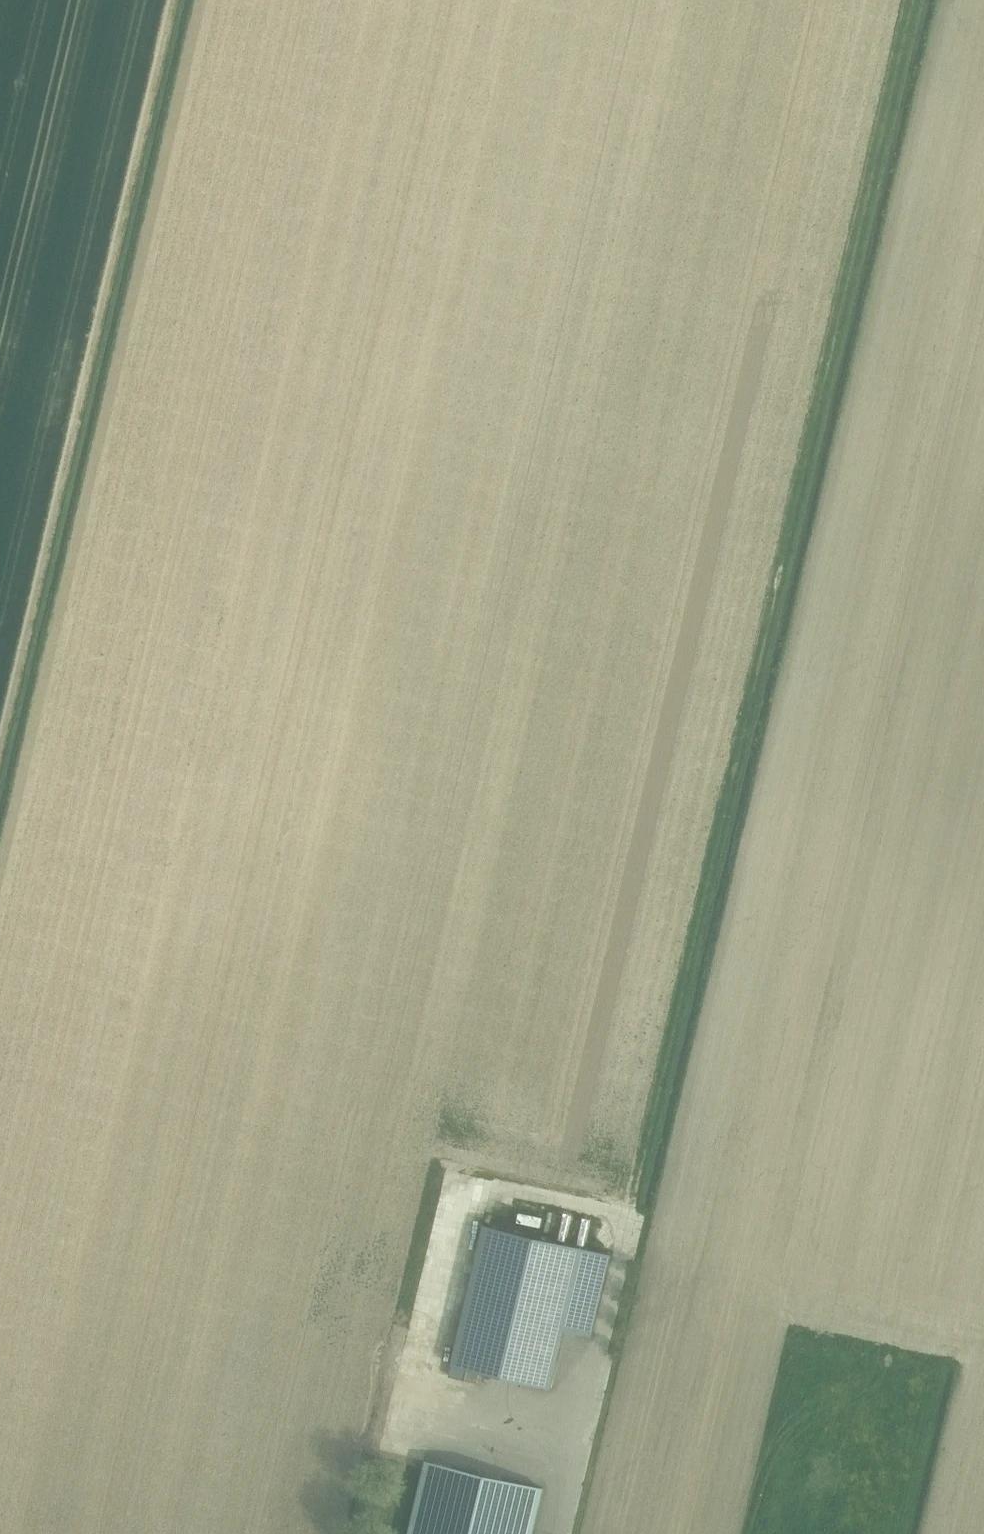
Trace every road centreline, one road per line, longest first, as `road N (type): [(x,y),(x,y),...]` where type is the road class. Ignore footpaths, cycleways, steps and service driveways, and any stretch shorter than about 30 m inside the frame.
road 1 (track): [(630,1219),(909,0)]
road 2 (track): [(200,0),(0,865)]
road 3 (track): [(176,0),(0,763)]
road 4 (track): [(926,1533),(965,1361)]

